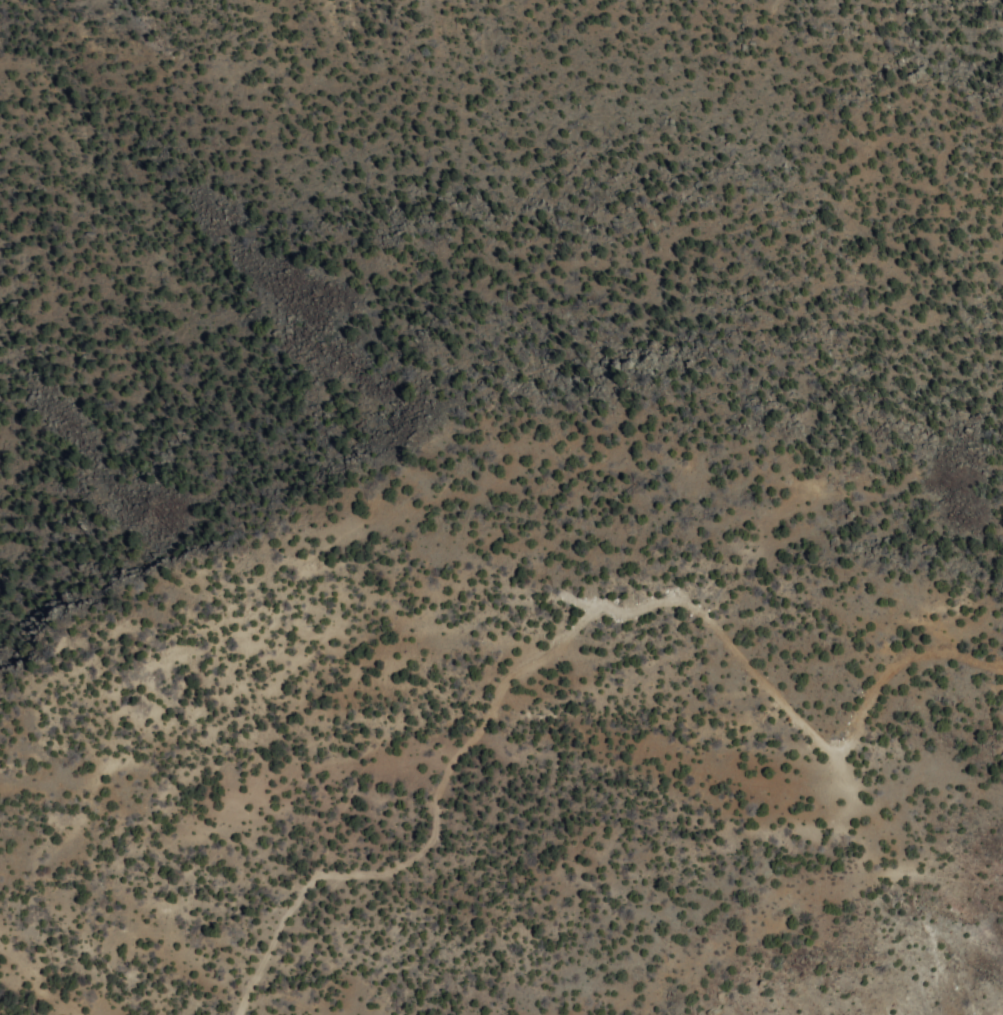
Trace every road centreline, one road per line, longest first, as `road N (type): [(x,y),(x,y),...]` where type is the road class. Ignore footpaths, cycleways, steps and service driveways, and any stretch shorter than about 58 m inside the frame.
road 1 (track): [(1002,679),(929,641),(888,668),(853,729),(825,748),(685,592),(606,603),(504,682),(430,847),(397,861),(345,863),(304,893),(257,1014)]

